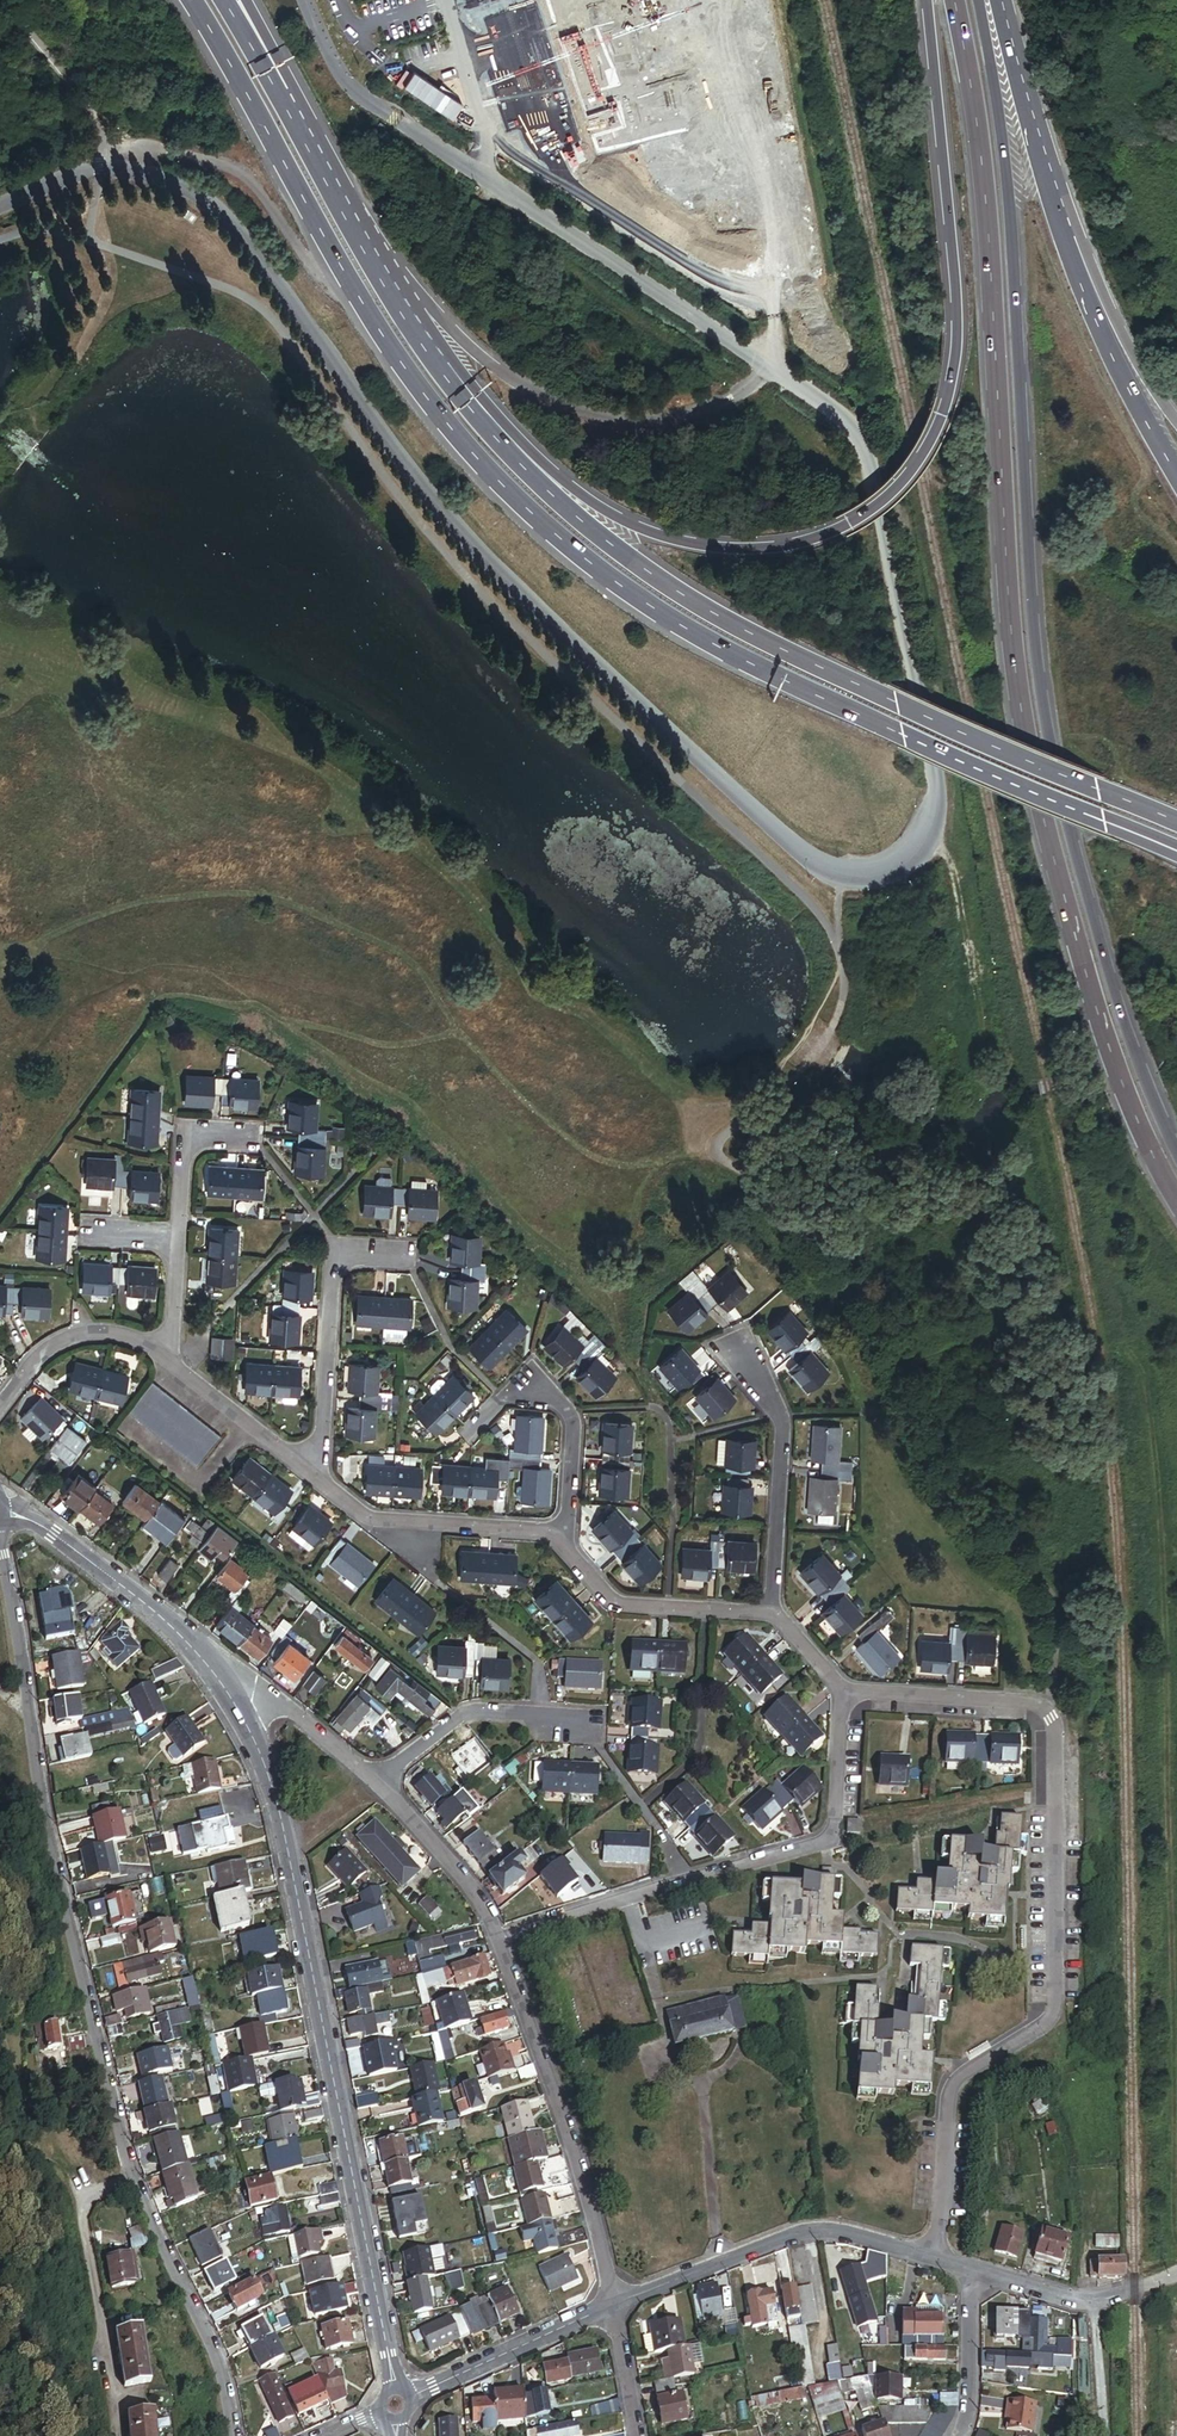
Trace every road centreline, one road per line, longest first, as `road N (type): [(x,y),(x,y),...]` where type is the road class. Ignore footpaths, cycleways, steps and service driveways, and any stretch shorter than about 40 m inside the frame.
road 1 (unclassified): [(0,206),(100,167),(157,174),(195,192),(238,230),(439,509),(531,604),(820,864),(860,876),(912,861),(929,833),(936,779),(860,439),(840,417),(387,115),(328,49)]
road 2 (trunk): [(191,0),(363,304),(446,422),(519,506),(660,615),(773,677),(1176,853)]
road 3 (trunk): [(954,0),(985,203),(1008,607),(1022,713),(1095,1002),(1176,1198)]
road 4 (trunk): [(1176,1151),(1128,1042),(1075,860),(1044,712),(1009,248),(975,0)]
road 5 (trunk): [(929,0),(957,302),(954,368),(925,448),(903,479),(846,524),(771,548),(729,547),(676,540),(617,516),(562,477),(383,275)]
road 6 (trunk): [(1176,824),(783,652),(671,591),(526,471),(470,409),(383,275)]
road 7 (residential): [(0,1542),(44,1826),(125,2159),(211,2352),(231,2435)]
road 8 (residential): [(848,1696),(1049,1709),(1056,1723),(1055,2013),(957,2080),(938,2258)]
road 9 (tertiary): [(222,1679),(256,1750),(277,1822),(396,2390)]
road 10 (residential): [(848,1696),(837,1841),(498,1942)]
road 11 (trunk): [(1176,478),(1105,345),(1023,95)]
road 12 (residential): [(498,1942),(616,2304)]
road 13 (trunk): [(1176,421),(1112,319),(1023,95)]
road 14 (residential): [(938,2258),(824,2230),(775,2239),(616,2304)]
road 15 (residential): [(319,1485),(335,1253),(404,1258)]
road 16 (trunk): [(370,257),(222,0)]
road 17 (trunk): [(370,257),(246,0)]
road 18 (residential): [(564,1547),(570,1414),(533,1374),(463,1439)]
road 19 (tertiary): [(1,1512),(35,1522),(162,1619),(222,1679)]
road 20 (residential): [(772,1612),(782,1413),(738,1352)]
road 21 (residential): [(319,1485),(363,1515),(548,1531),(564,1547)]
road 22 (residential): [(379,1780),(458,1719),(485,1712),(589,1720)]
road 23 (residential): [(564,1547),(612,1598),(772,1612)]
road 24 (residential): [(616,2304),(408,2396)]
road 25 (residential): [(0,1410),(41,1354),(85,1331),(131,1338),(171,1365)]
road 26 (residential): [(379,1780),(469,1885),(498,1942)]
road 27 (residential): [(171,1365),(319,1485)]
road 28 (residential): [(222,1679),(277,1700),(379,1780)]
road 29 (residential): [(178,1238),(184,1132),(248,1136)]
road 30 (residential): [(955,2435),(968,2409),(969,2268)]
road 31 (track): [(1093,2298),(1100,2435)]
road 32 (residential): [(640,2435),(616,2304)]
road 33 (residential): [(1093,2298),(969,2268)]
road 34 (residential): [(171,1365),(178,1238)]

